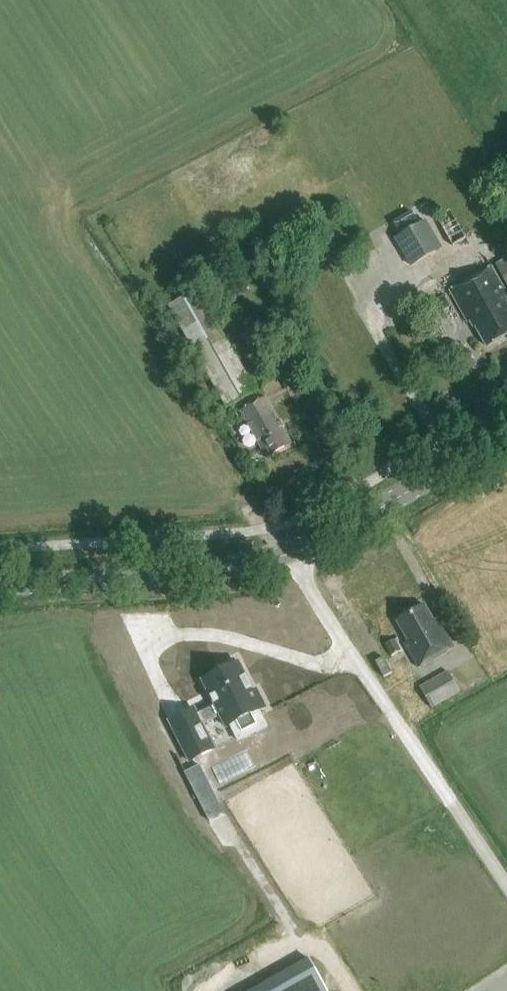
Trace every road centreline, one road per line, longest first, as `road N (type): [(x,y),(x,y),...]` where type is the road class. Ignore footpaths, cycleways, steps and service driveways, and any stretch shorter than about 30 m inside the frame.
road 1 (tertiary): [(0,585),(263,558),(313,542),(506,430)]
road 2 (track): [(267,529),(506,884)]

